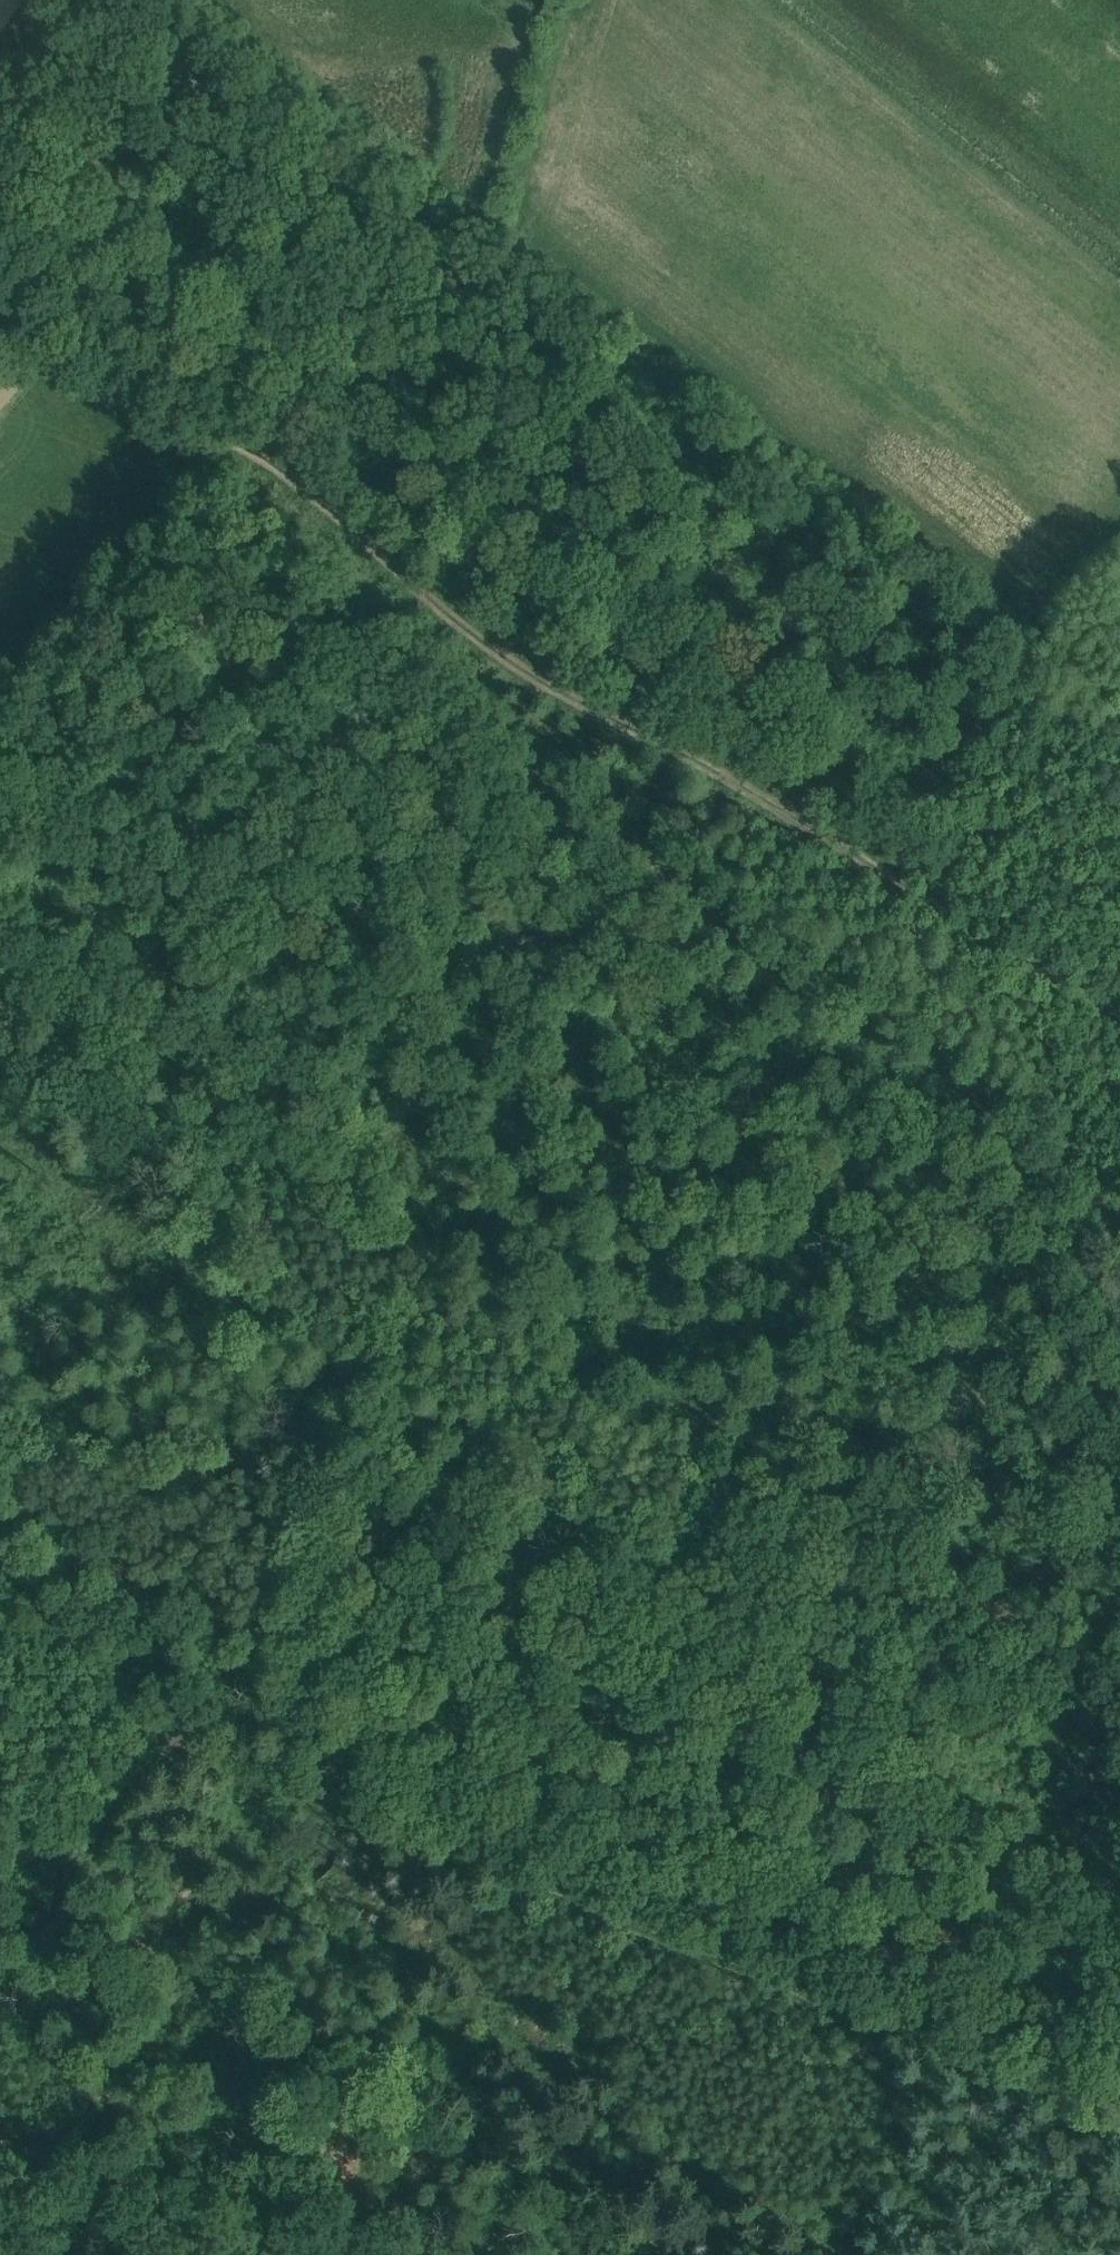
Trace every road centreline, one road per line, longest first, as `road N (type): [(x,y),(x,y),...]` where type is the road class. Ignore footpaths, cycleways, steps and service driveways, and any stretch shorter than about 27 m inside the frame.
road 1 (track): [(1119,1021),(686,755),(519,671),(267,458),(107,394),(0,309)]
road 2 (track): [(1119,2113),(233,1776)]
road 3 (track): [(205,436),(115,520)]

